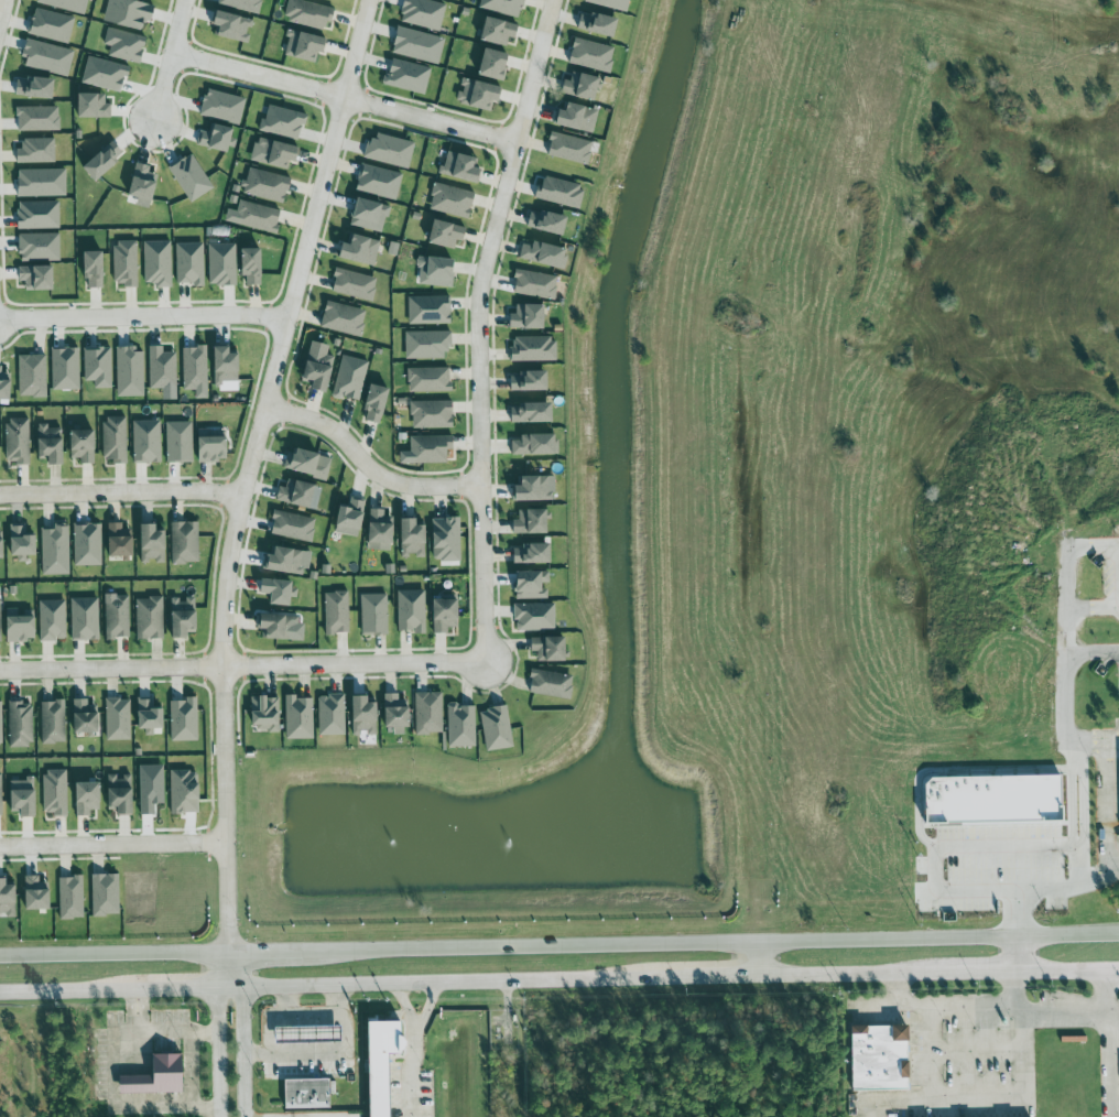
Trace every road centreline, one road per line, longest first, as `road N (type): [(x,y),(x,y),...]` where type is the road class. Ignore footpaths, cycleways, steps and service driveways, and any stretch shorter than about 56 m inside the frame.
road 1 (residential): [(373,0),(230,555),(224,665),(229,954)]
road 2 (secondary): [(1118,935),(307,953)]
road 3 (residential): [(555,0),(481,294),(487,661)]
road 4 (residential): [(487,661),(0,670)]
road 5 (secondary): [(245,988),(655,974)]
road 6 (residential): [(521,150),(180,55)]
road 7 (residential): [(2,321),(25,329),(217,322),(289,329)]
road 8 (residential): [(241,498),(210,491),(0,496)]
road 9 (residential): [(480,486),(390,478),(336,431),(268,408)]
road 10 (secondary): [(229,954),(0,958)]
road 11 (residential): [(224,843),(0,847)]
road 12 (secondary): [(754,972),(955,969)]
road 13 (residential): [(247,1116),(245,988),(229,954)]
road 14 (residential): [(152,131),(193,0)]
road 15 (secondary): [(0,994),(135,990)]
road 16 (residential): [(217,988),(220,1116)]

